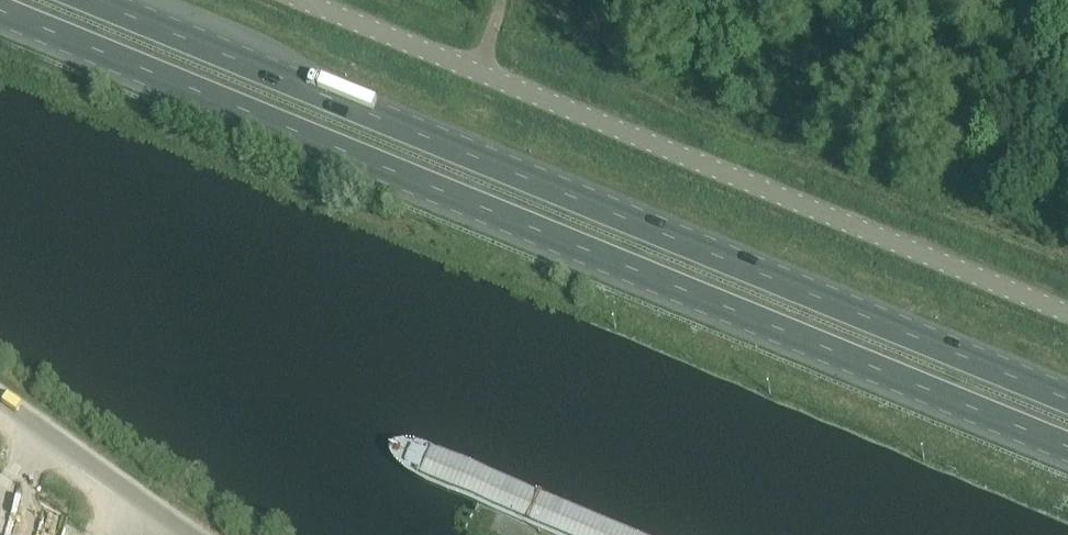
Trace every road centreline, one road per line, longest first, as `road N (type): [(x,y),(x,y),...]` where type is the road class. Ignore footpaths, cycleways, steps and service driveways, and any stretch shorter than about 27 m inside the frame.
road 1 (trunk): [(0,13),(1067,452)]
road 2 (trunk): [(1067,398),(98,0)]
road 3 (unclassified): [(303,0),(1067,314)]
road 4 (unclassified): [(192,534),(0,403)]

